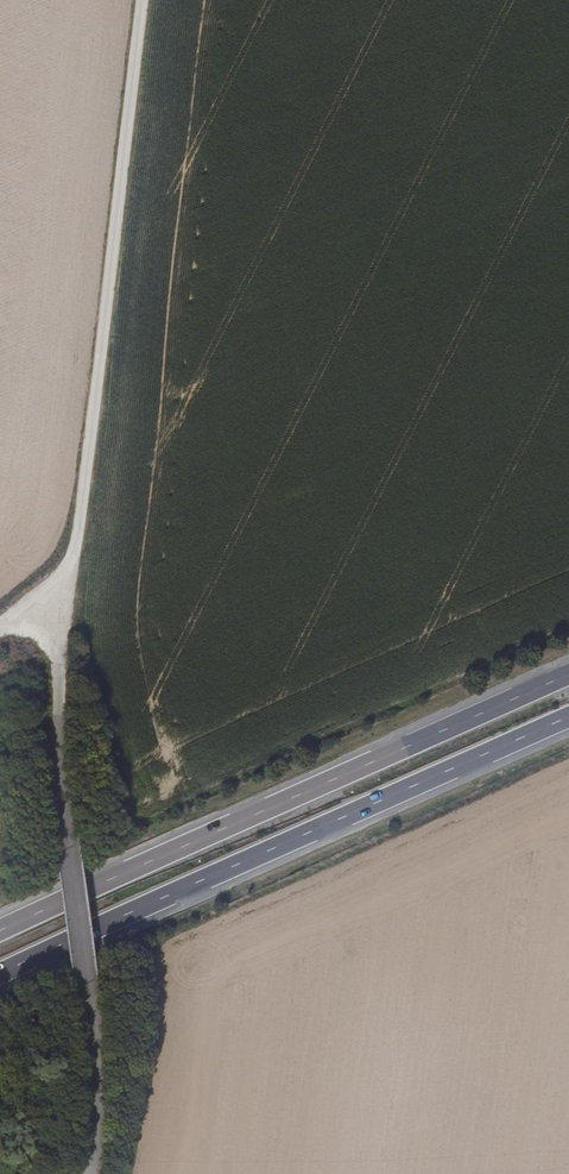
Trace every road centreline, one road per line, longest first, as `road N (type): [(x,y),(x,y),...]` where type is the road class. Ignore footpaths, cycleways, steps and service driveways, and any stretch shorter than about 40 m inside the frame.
road 1 (trunk): [(568,676),(0,934)]
road 2 (trunk): [(0,970),(568,714)]
road 3 (track): [(87,989),(94,1097),(85,1173)]

